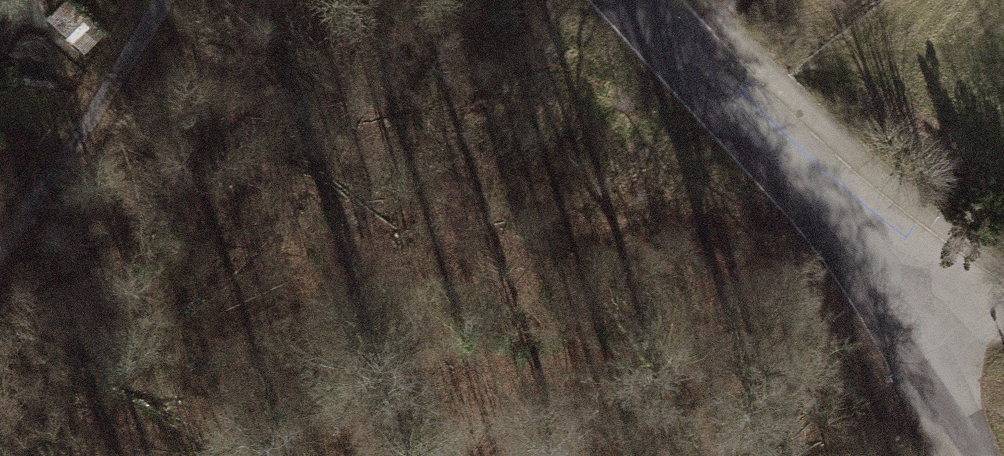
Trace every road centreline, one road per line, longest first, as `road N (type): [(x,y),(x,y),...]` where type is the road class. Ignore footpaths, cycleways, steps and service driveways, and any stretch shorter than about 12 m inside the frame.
road 1 (residential): [(641,0),(778,146),(870,226)]
road 2 (unclassified): [(870,226),(969,455)]
road 3 (track): [(0,250),(87,116)]
road 4 (unclassified): [(870,226),(1003,310)]
road 5 (track): [(87,116),(160,0)]

